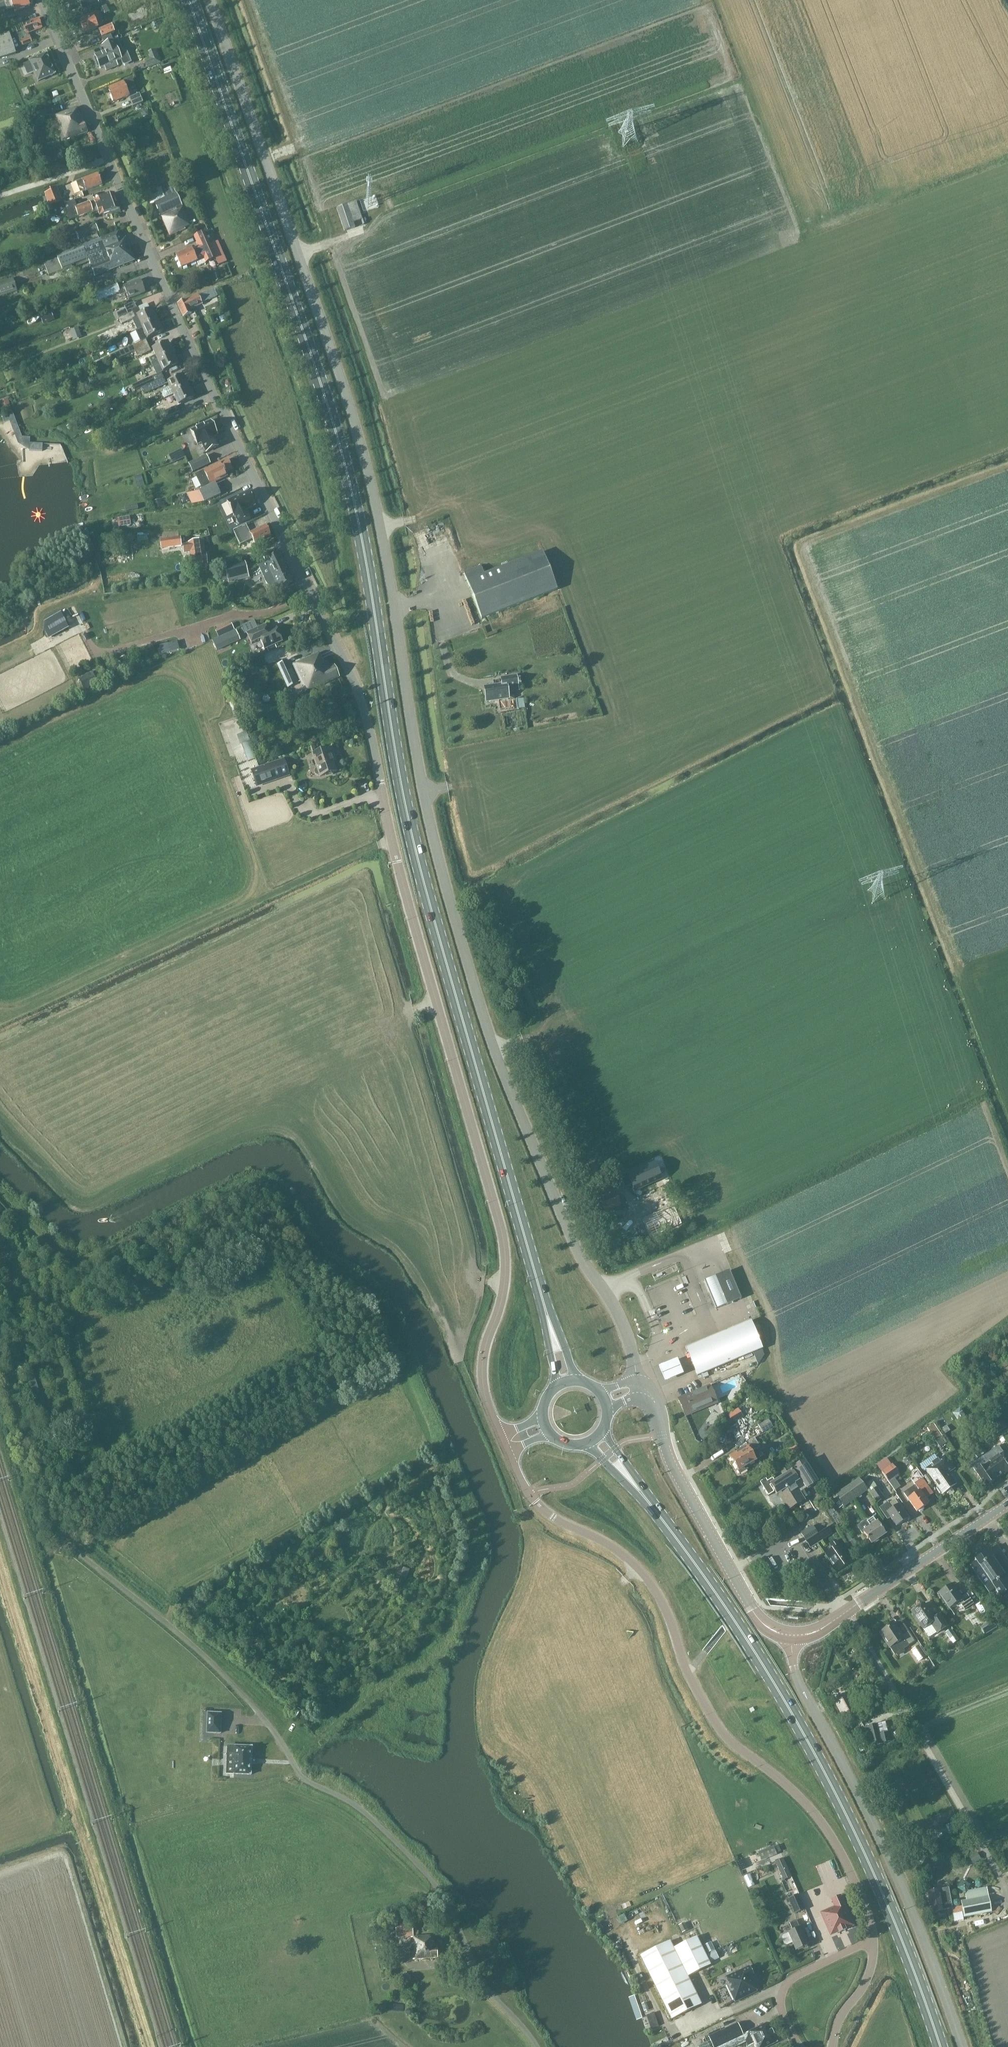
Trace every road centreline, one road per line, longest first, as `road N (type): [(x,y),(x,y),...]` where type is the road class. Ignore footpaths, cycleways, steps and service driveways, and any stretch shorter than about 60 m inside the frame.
road 1 (unclassified): [(637,1381),(627,1332),(574,1241),(473,982),(428,820),(381,527),(355,425),(211,0)]
road 2 (primary): [(533,1264),(416,856),(348,478),(188,0)]
road 3 (residential): [(397,861),(356,689),(209,389),(45,0)]
road 4 (unclassified): [(873,1940),(836,1842),(807,1804),(712,1719),(643,1573),(609,1544),(545,1512),(508,1453)]
road 5 (unclassified): [(500,1435),(482,1367),(502,1296),(504,1245),(397,861)]
road 6 (primary): [(940,2046),(898,1928),(831,1785),(669,1528)]
road 7 (unclassified): [(963,2046),(907,1897),(798,1683),(793,1637)]
road 8 (residential): [(537,2046),(485,1985),(421,1869),(366,1813),(292,1762)]
road 9 (unclassified): [(1005,1889),(847,1611)]
road 10 (tertiary): [(793,1637),(771,1631),(752,1612),(668,1456),(658,1411)]
road 11 (tertiary): [(847,1611),(1007,1503)]
road 12 (residential): [(873,1940),(787,1985),(784,2015),(803,2046)]
road 13 (primary): [(578,1380),(533,1264)]
road 14 (primary): [(533,1264),(557,1385)]

